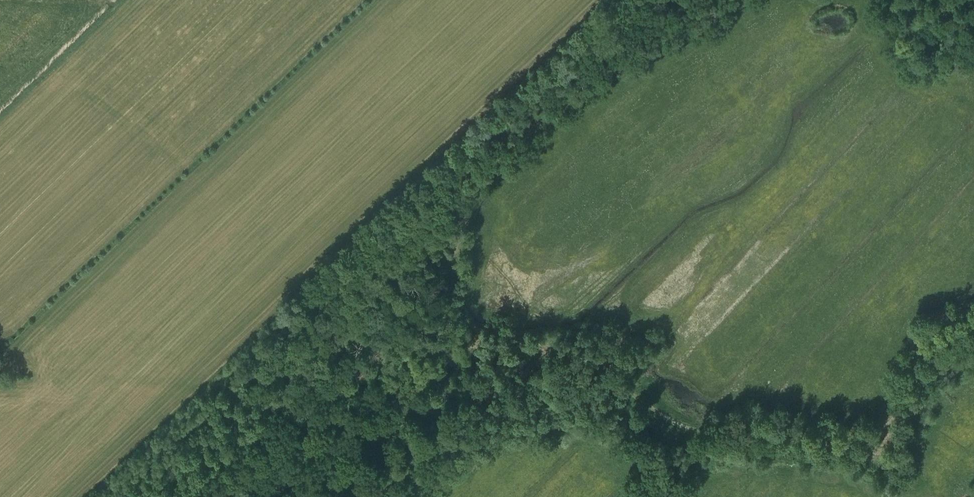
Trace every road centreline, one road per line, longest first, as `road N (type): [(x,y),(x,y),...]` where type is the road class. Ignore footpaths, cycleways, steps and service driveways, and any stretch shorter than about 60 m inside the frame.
road 1 (track): [(878,496),(792,474),(701,472),(588,442),(559,425)]

